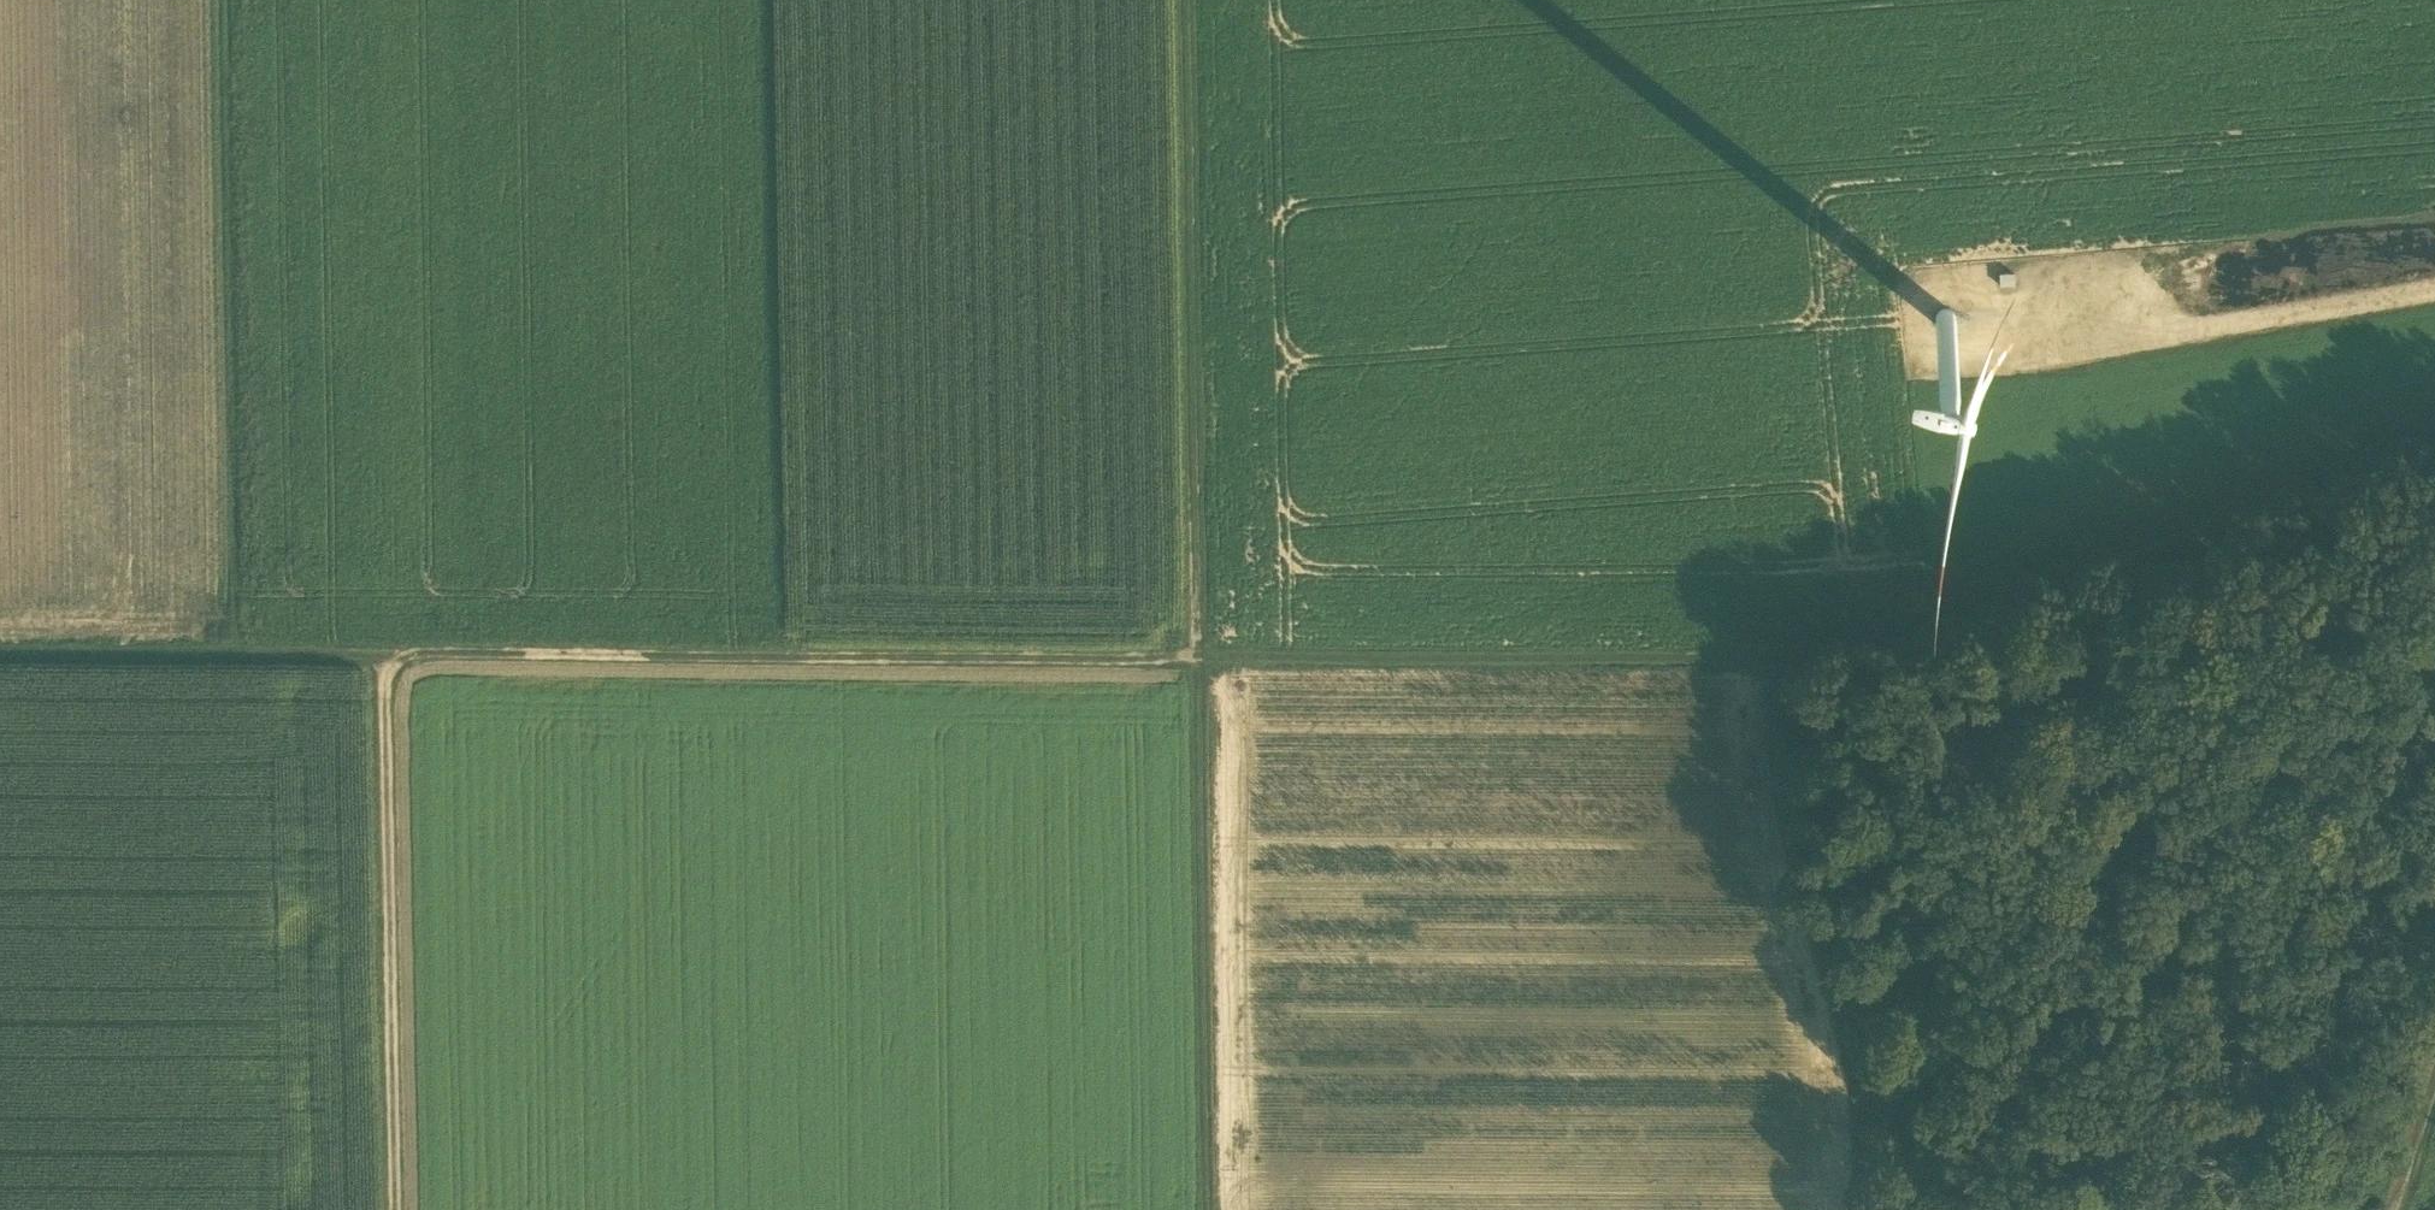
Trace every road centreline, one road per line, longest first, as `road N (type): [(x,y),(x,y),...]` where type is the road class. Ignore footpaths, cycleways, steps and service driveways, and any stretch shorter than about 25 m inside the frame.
road 1 (track): [(1193,661),(2434,675)]
road 2 (track): [(0,654),(1193,661)]
road 3 (track): [(1193,661),(1181,0)]
road 4 (track): [(397,1209),(388,658)]
road 5 (track): [(1193,661),(1203,1209)]
road 6 (track): [(2434,1040),(2384,1209)]

